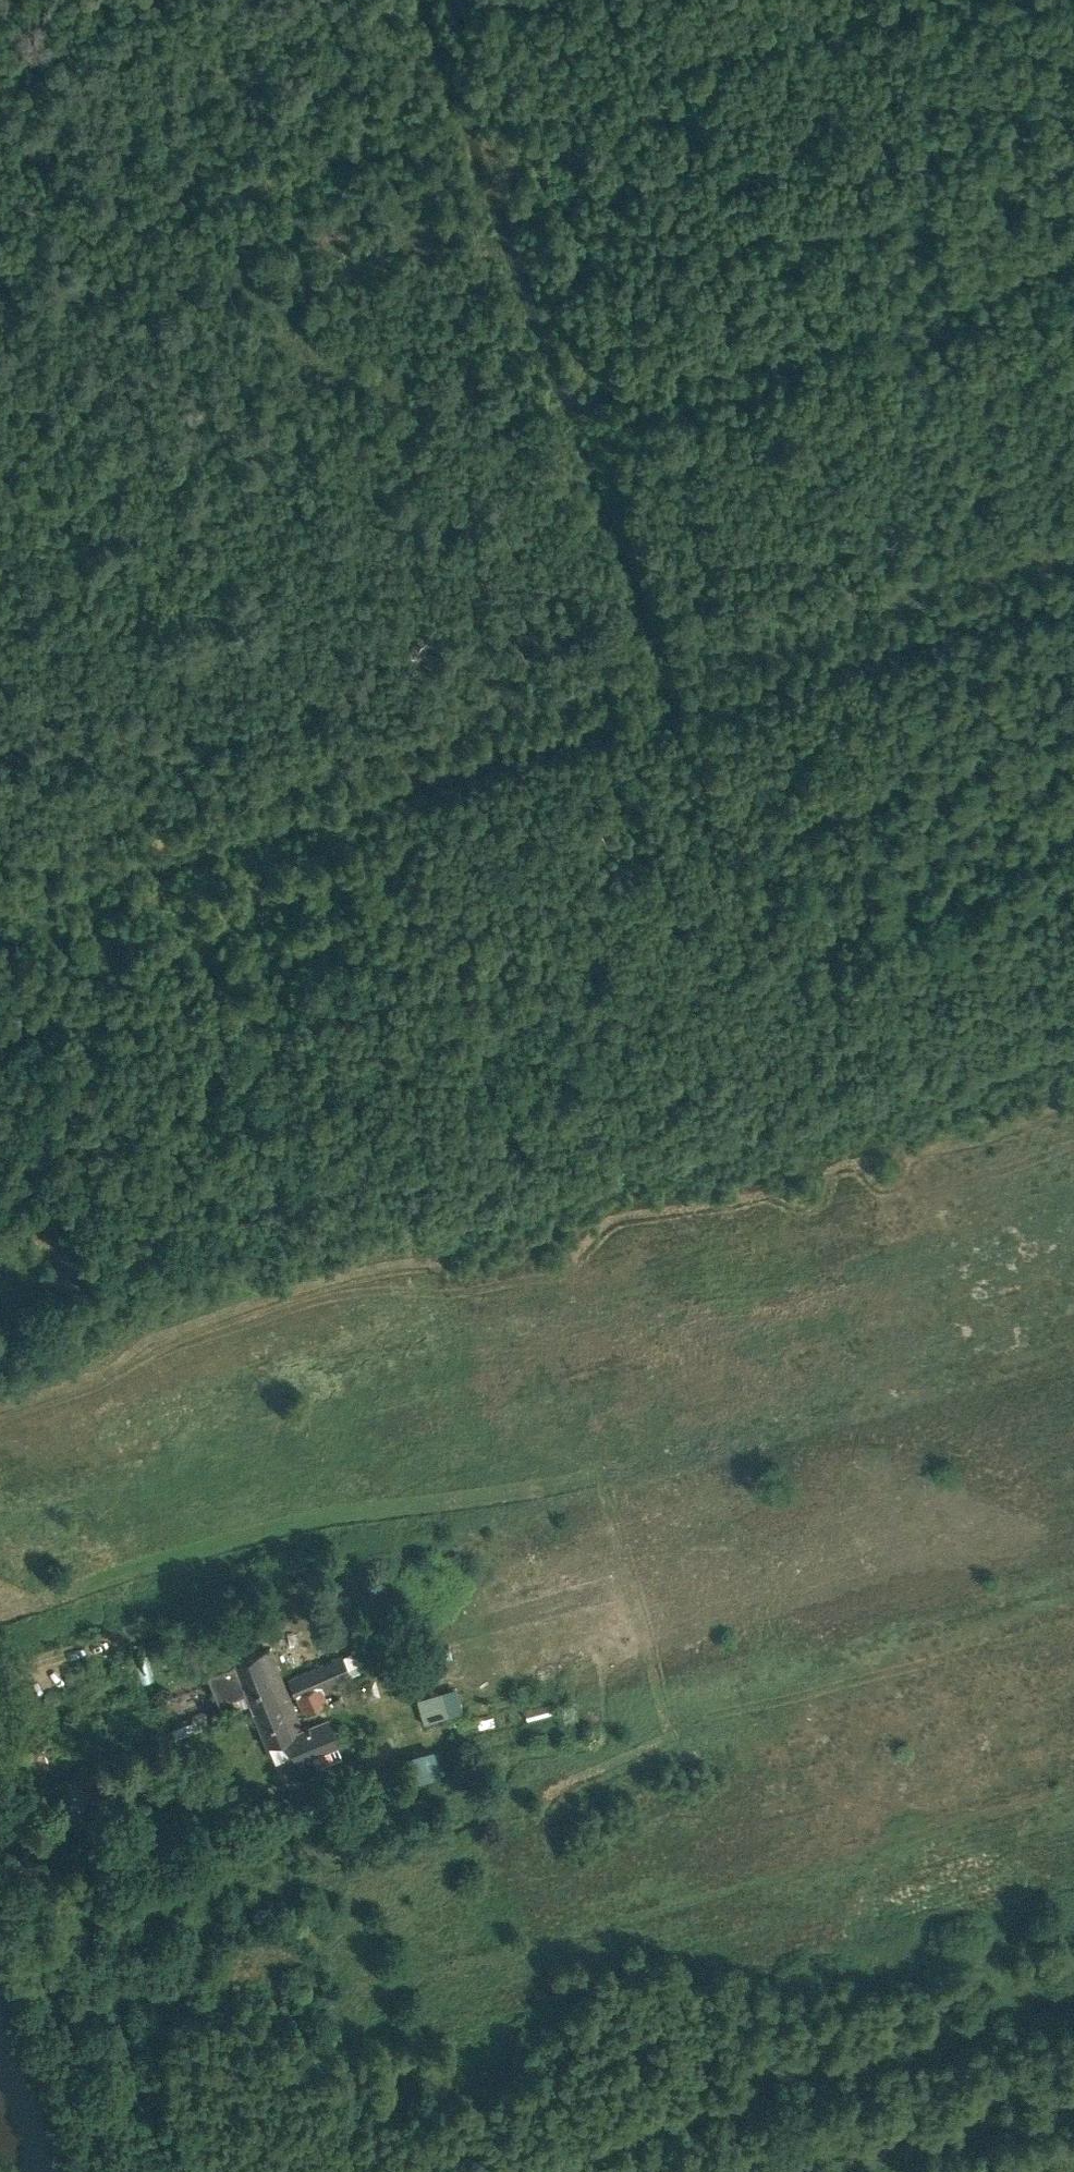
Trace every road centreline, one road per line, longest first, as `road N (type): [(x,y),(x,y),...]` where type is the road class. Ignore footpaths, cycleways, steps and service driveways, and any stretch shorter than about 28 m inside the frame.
road 1 (unclassified): [(0,1837),(132,2171)]

